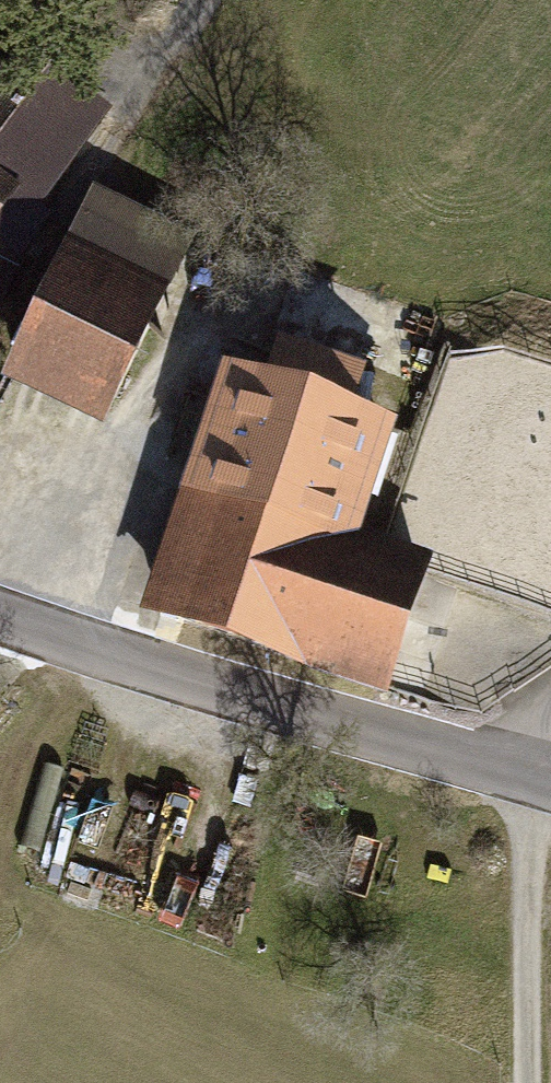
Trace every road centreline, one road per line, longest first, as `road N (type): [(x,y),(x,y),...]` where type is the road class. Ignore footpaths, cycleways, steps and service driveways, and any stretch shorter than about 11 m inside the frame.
road 1 (tertiary): [(0,613),(316,719),(550,782)]
road 2 (track): [(530,1082),(532,776),(550,750)]

